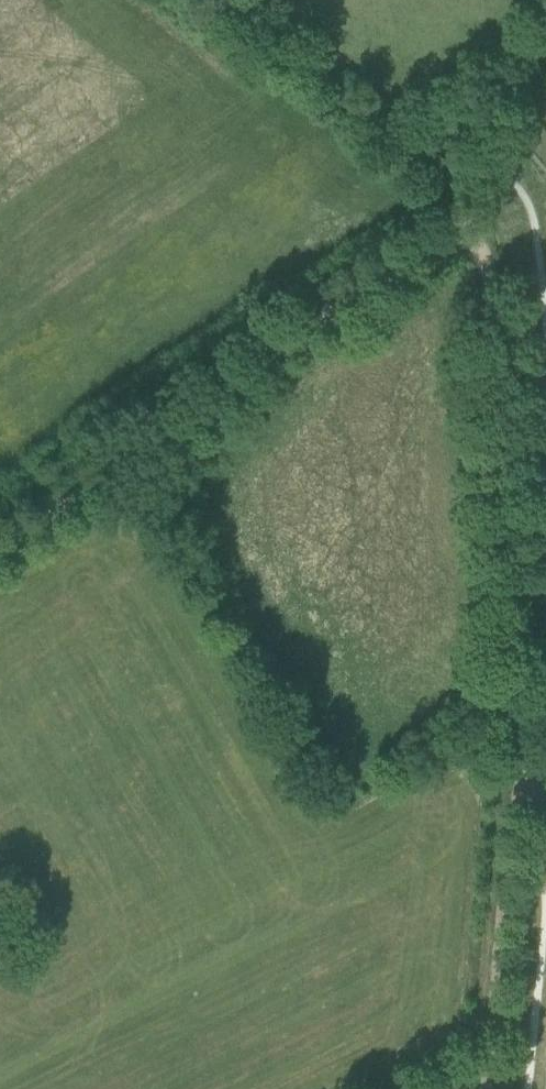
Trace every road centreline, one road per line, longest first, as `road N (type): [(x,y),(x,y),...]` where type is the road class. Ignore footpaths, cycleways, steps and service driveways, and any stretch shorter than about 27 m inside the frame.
road 1 (track): [(458,233),(0,549)]
road 2 (track): [(524,767),(488,302),(480,248),(458,233)]
road 3 (track): [(486,1088),(524,767)]

